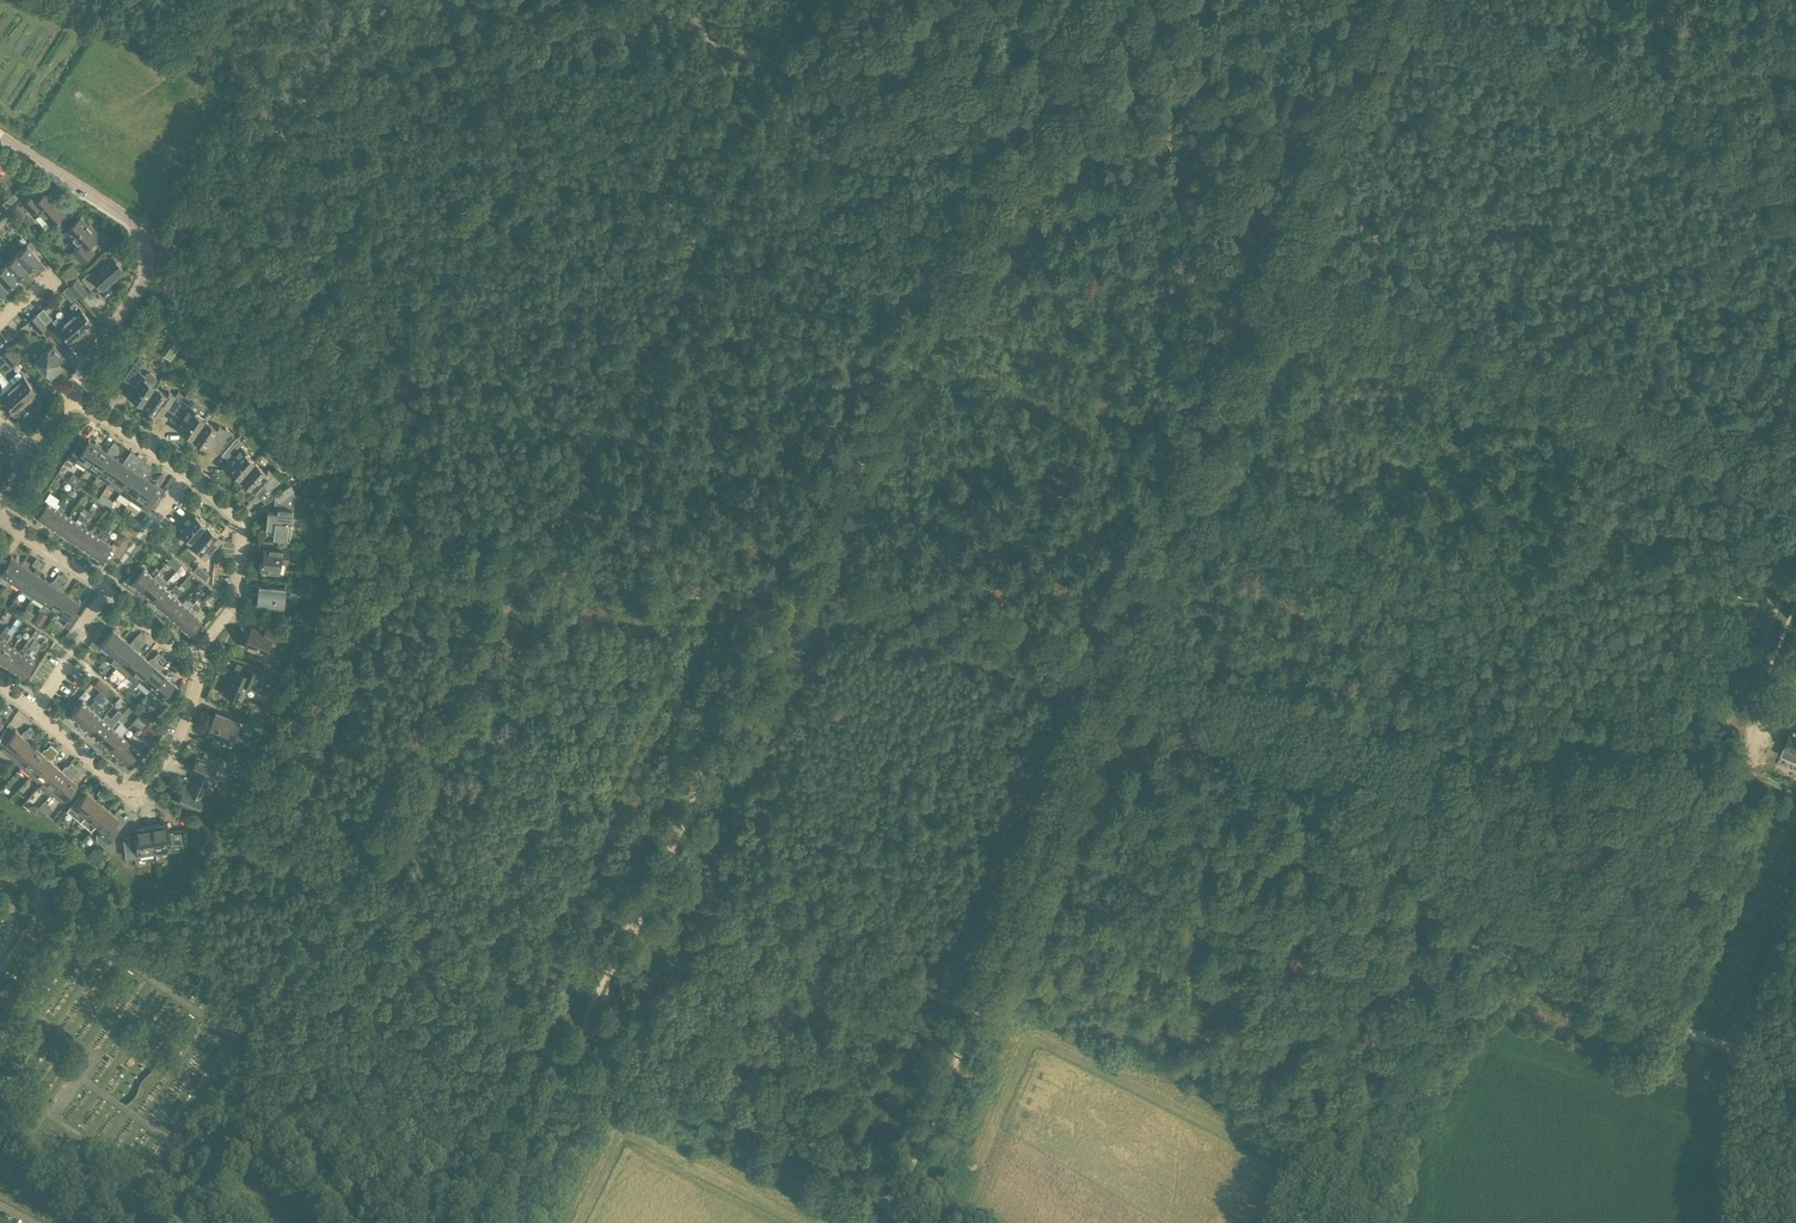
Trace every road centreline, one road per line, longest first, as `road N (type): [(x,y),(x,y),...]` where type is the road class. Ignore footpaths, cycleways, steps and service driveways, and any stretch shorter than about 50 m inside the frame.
road 1 (track): [(345,538),(728,602),(813,570),(1117,666),(1152,666),(1489,792),(1528,782),(1731,768)]
road 2 (track): [(356,893),(834,0)]
road 3 (track): [(356,893),(224,818),(320,607),(332,553),(345,538),(331,527),(305,462),(167,265),(149,255)]
road 4 (track): [(1141,609),(1392,0)]
road 5 (track): [(1141,609),(888,1198)]
road 6 (track): [(1098,0),(813,570)]
road 7 (track): [(547,1054),(813,570)]
road 8 (track): [(1289,265),(1795,467)]
road 9 (track): [(1315,1222),(1435,933),(1631,1007)]
road 10 (unclassified): [(1795,1072),(1631,1007),(1731,768)]
road 11 (residential): [(69,400),(141,285),(147,239),(132,218),(0,137)]
road 12 (residential): [(69,400),(183,473),(240,525),(231,608),(200,652)]
road 13 (residential): [(200,652),(200,676),(173,748),(144,784),(123,789),(0,685)]
road 14 (residential): [(200,652),(178,651),(0,503)]
road 15 (track): [(863,1188),(639,1094)]
road 16 (track): [(465,1222),(547,1054)]
road 17 (track): [(696,0),(749,152)]
road 18 (track): [(1489,792),(1435,933)]

